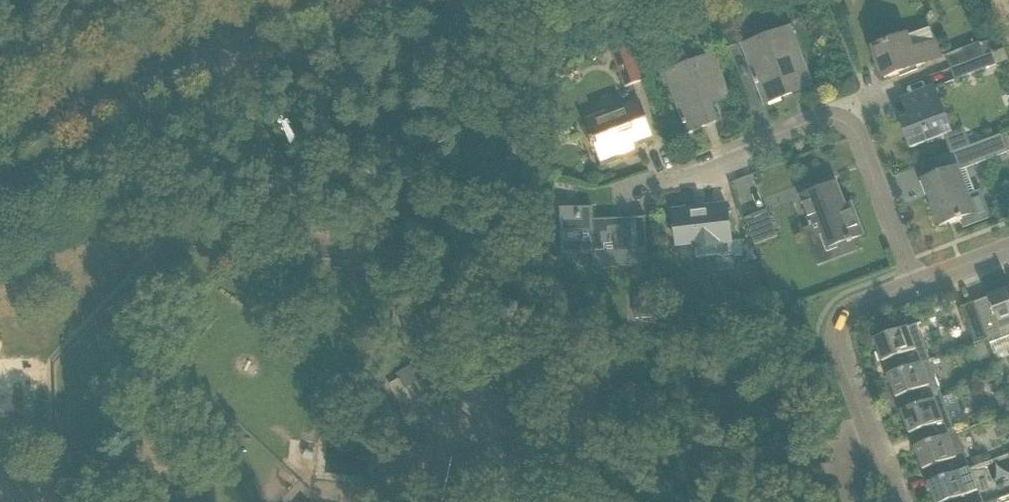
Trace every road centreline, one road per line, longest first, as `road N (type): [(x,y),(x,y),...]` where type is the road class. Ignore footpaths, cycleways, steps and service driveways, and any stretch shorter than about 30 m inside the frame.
road 1 (residential): [(1008,246),(840,310),(837,339),(899,501)]
road 2 (secondary): [(0,149),(341,0)]
road 3 (secondary): [(297,0),(0,131)]

